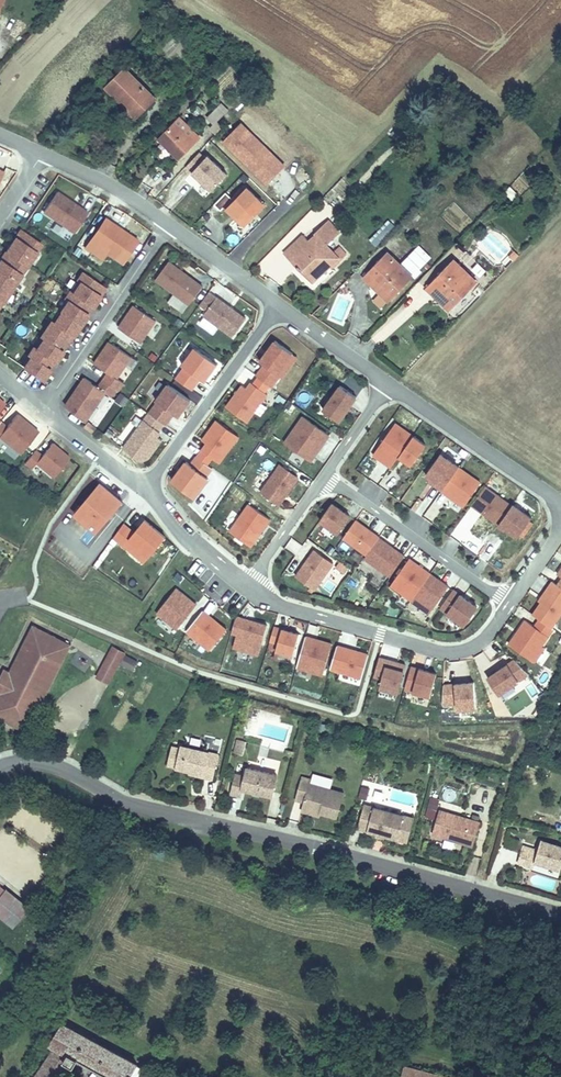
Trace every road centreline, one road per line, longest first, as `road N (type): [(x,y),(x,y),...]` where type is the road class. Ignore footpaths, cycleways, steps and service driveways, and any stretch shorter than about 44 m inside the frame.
road 1 (residential): [(560,914),(126,804),(43,762),(0,768)]
road 2 (residential): [(248,589),(277,605),(444,653),(483,643),(512,601)]
road 3 (residential): [(144,488),(280,305)]
road 4 (residential): [(324,480),(512,601)]
road 5 (residential): [(41,407),(167,223)]
road 6 (residential): [(560,506),(387,385)]
road 7 (residential): [(167,223),(107,180),(40,152)]
road 8 (residential): [(144,488),(190,542),(248,589)]
road 9 (residential): [(280,305),(167,223)]
road 10 (residential): [(387,385),(280,305)]
road 11 (residential): [(248,589),(324,480)]
road 12 (residential): [(41,407),(144,488)]

